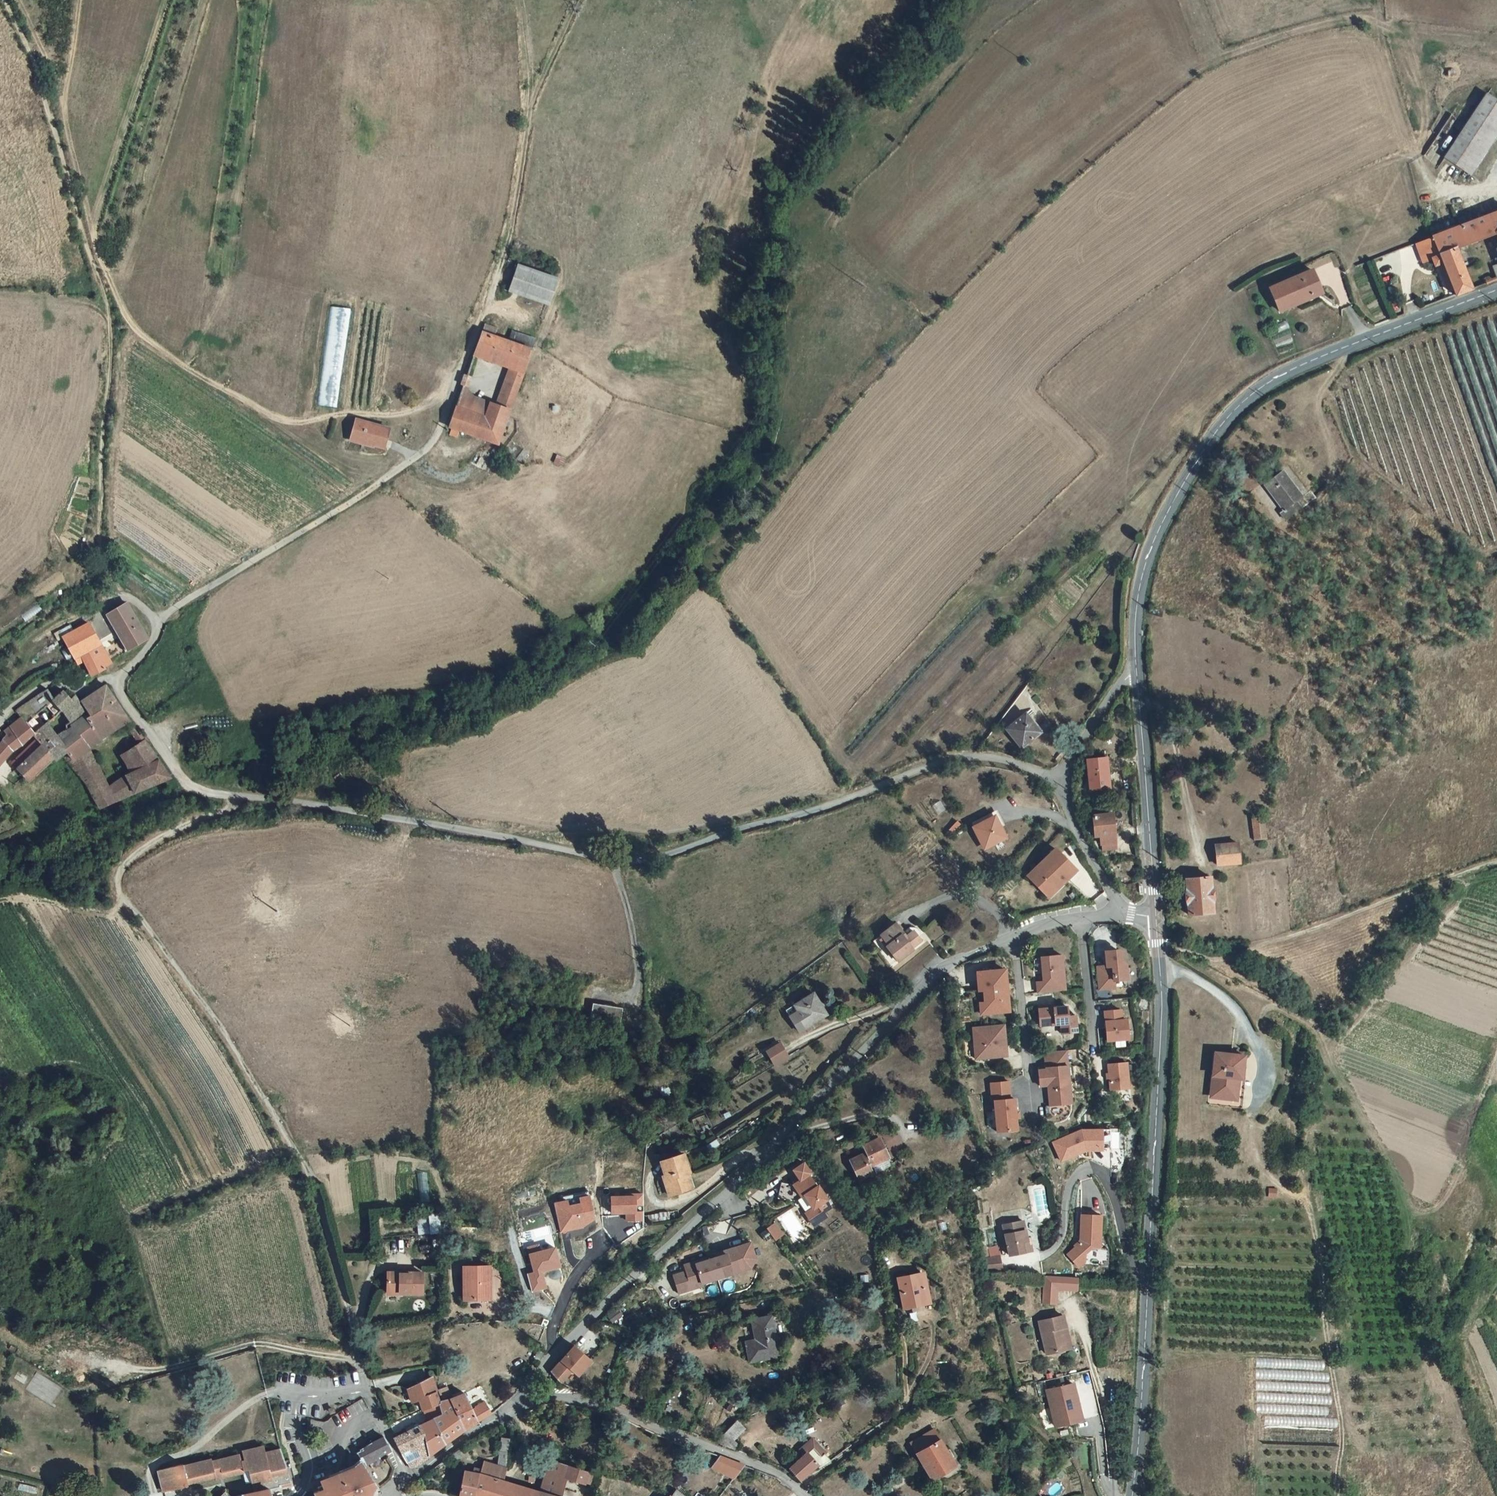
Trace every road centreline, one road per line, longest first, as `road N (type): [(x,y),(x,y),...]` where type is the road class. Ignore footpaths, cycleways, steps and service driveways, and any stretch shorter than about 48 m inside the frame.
road 1 (residential): [(1053,777),(964,757),(673,853),(602,857),(211,794),(183,779),(113,683),(155,639),(157,619),(123,591)]
road 2 (track): [(17,0),(60,90),(96,248),(145,336),(278,416),(301,421),(396,412),(458,379)]
road 3 (track): [(361,1357),(311,1176),(215,1021),(116,888),(132,858),(237,805),(239,796)]
road 4 (residential): [(1011,936),(938,971),(763,1157),(559,1347),(531,1393)]
road 5 (tertiary): [(1156,916),(1161,1028),(1132,1495)]
road 6 (tertiary): [(1496,290),(1324,355),(1236,408),(1186,479),(1149,553),(1136,607),(1137,674)]
road 7 (residential): [(806,1495),(755,1464),(569,1398),(531,1393)]
road 8 (tertiary): [(1137,674),(1156,916)]
road 9 (residential): [(531,1393),(409,1478)]
road 10 (residential): [(1117,911),(1053,777)]
road 11 (residential): [(1026,1071),(1011,936)]
road 12 (residential): [(1137,674),(1122,682),(1053,777)]
road 13 (residential): [(1093,1048),(1080,917)]

